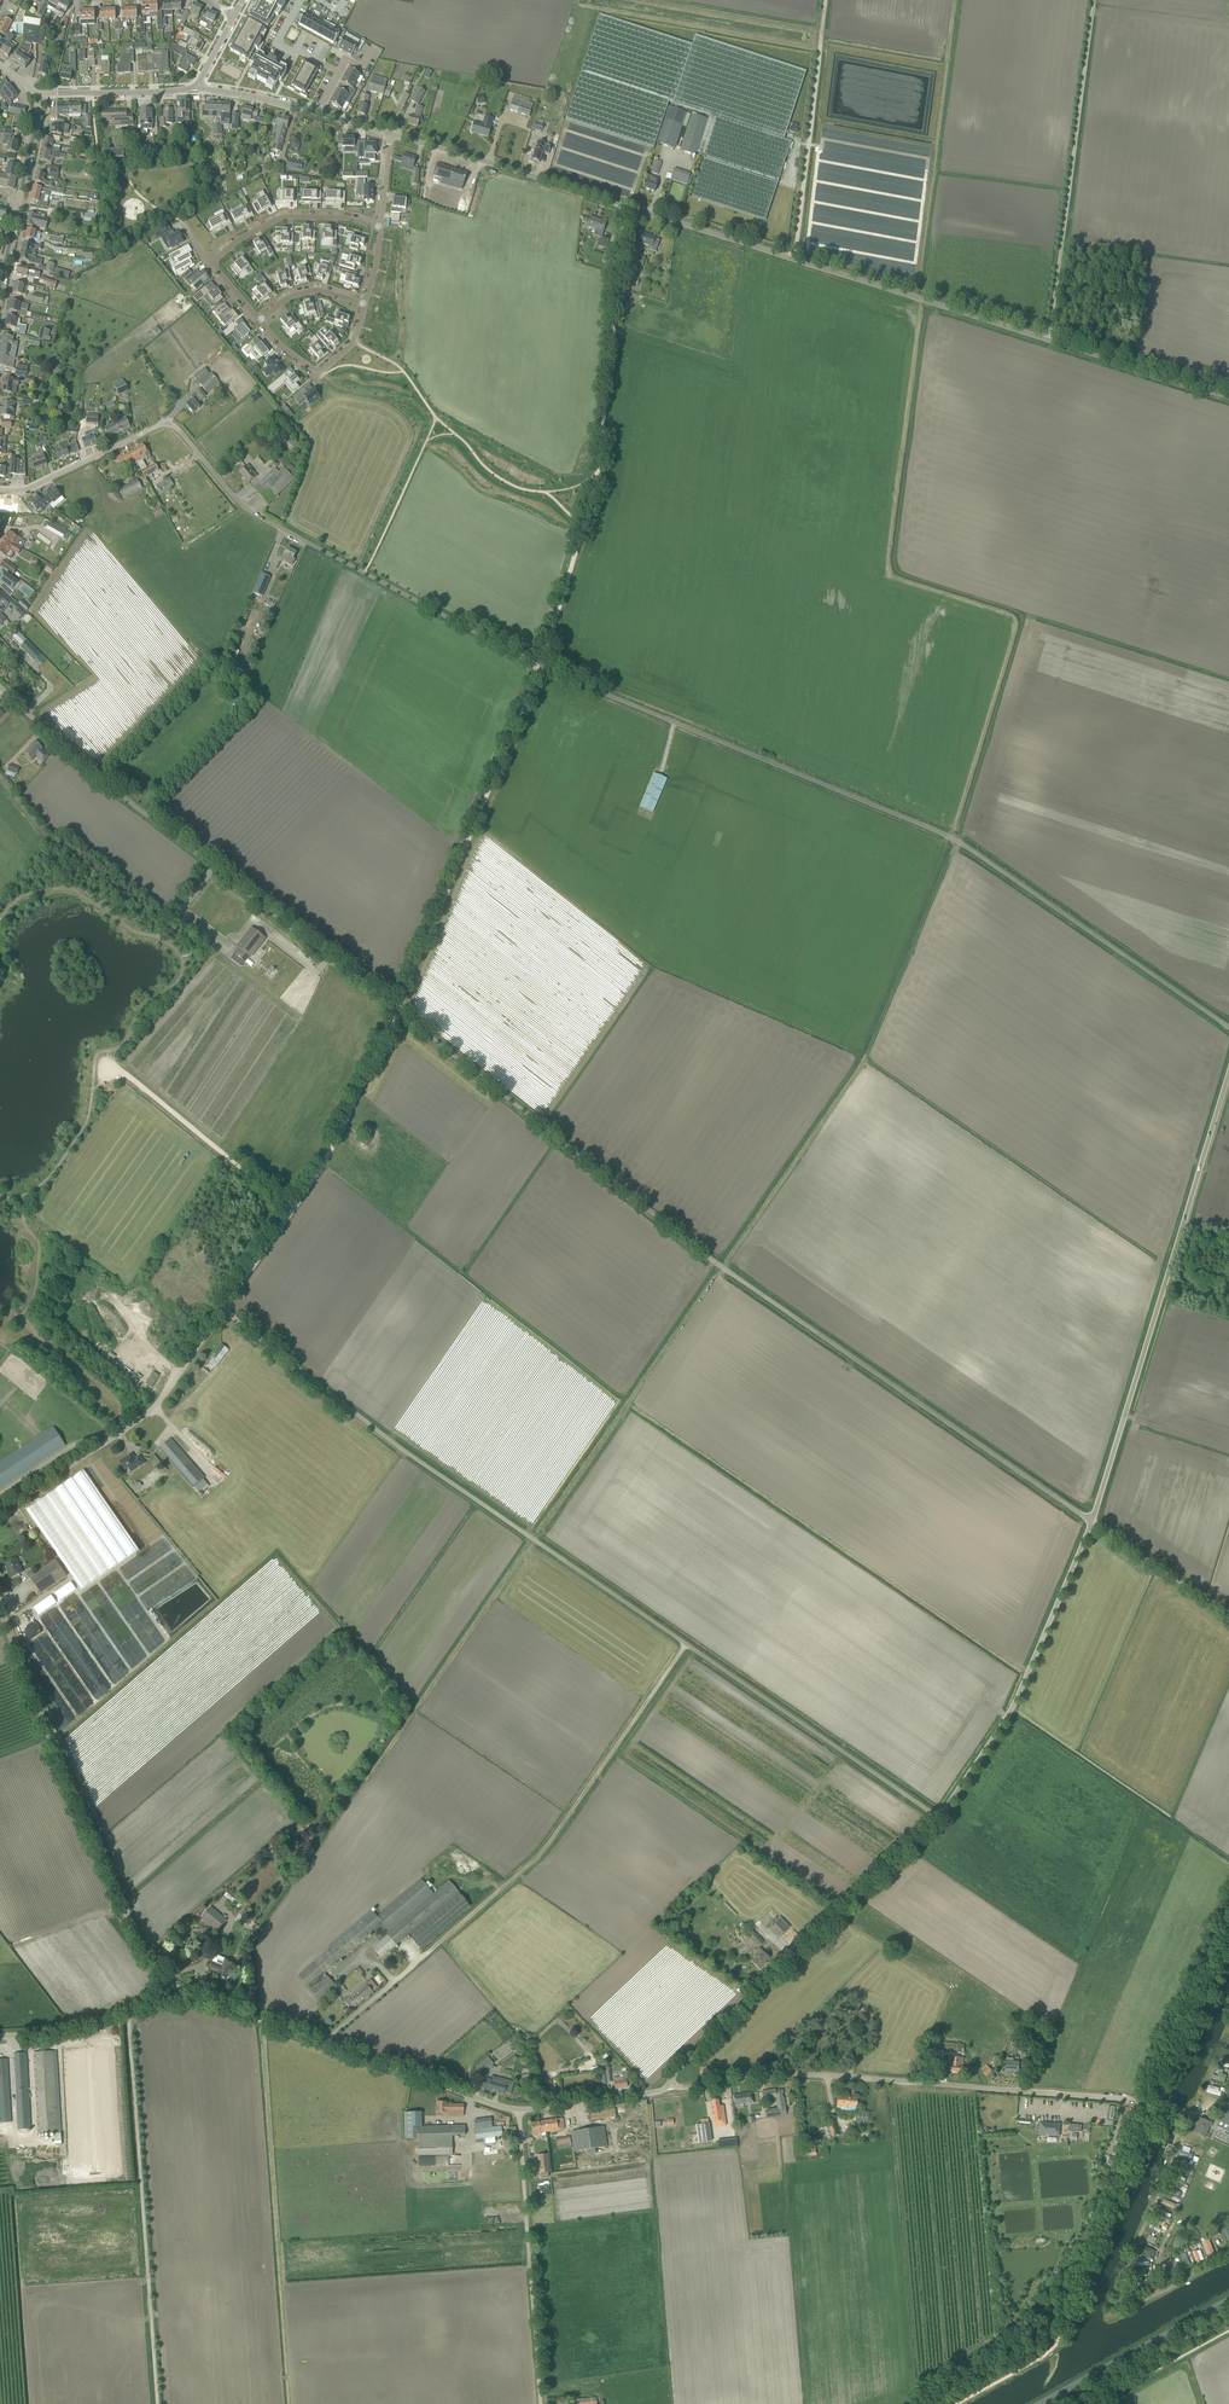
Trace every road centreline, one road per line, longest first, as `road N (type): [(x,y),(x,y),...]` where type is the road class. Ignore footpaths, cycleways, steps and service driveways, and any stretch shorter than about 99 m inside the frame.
road 1 (unclassified): [(1228,1028),(949,837),(540,667),(263,519),(172,425),(31,488),(0,490)]
road 2 (unclassified): [(1091,1522),(700,1253),(74,759),(0,689)]
road 3 (track): [(623,203),(598,463),(540,667),(397,1013),(328,1160),(293,1211)]
road 4 (unclassified): [(1228,396),(389,133)]
road 5 (unclassified): [(939,1818),(365,1421),(227,1306)]
road 6 (unclassified): [(1161,2103),(784,2073),(668,2089)]
road 7 (unclassified): [(1091,1522),(1228,1073)]
road 8 (track): [(687,1646),(545,1851),(401,1978)]
road 9 (track): [(159,2403),(129,2008)]
road 10 (unclassified): [(161,1966),(135,1929),(0,1608)]
road 11 (unclassified): [(668,2089),(939,1818)]
road 12 (track): [(1094,0),(1048,338)]
road 13 (unclassified): [(939,1818),(1016,1713),(1091,1522)]
road 14 (unclassified): [(0,1503),(145,1410),(227,1306)]
road 15 (unclassified): [(543,2403),(519,2110)]
road 16 (track): [(795,257),(825,0)]
road 17 (track): [(96,1057),(293,1211)]
road 18 (primary): [(1041,2403),(1228,2302)]
road 19 (unclassified): [(519,2110),(324,2043)]
road 20 (residential): [(212,263),(287,216),(381,226)]
road 21 (residential): [(366,304),(352,344),(317,375),(259,320)]
road 22 (track): [(1228,1617),(1091,1522)]
road 23 (unclassified): [(194,91),(36,98)]
road 24 (unclassified): [(0,2037),(149,2003)]
road 25 (unclassified): [(668,2089),(519,2110)]
road 26 (unclassified): [(198,1993),(324,2043)]
road 27 (unclassified): [(316,113),(194,91)]

